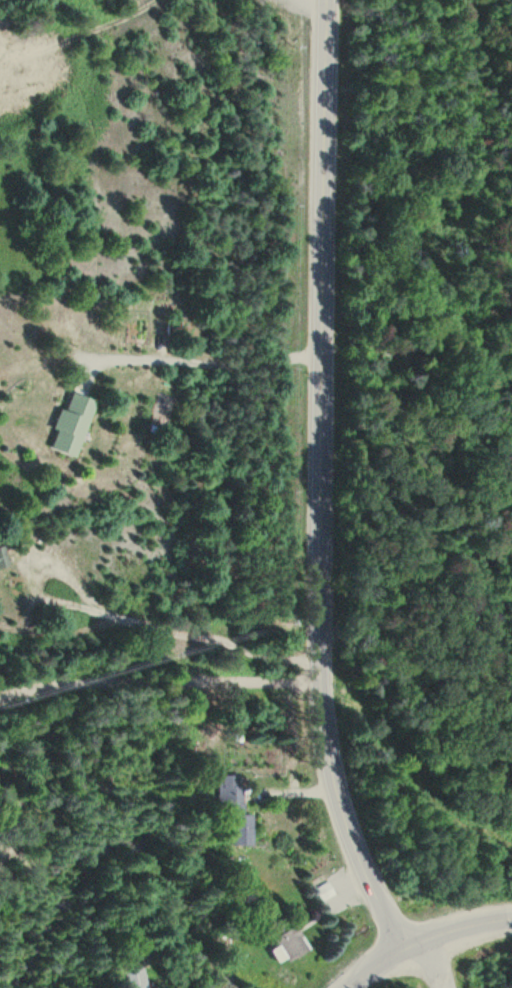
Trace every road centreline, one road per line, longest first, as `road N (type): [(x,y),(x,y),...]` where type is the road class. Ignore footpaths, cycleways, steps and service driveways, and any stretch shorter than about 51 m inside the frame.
road 1 (residential): [(408,950),(351,835),(324,737),(327,0)]
road 2 (tertiary): [(511,921),(454,931),(349,987)]

